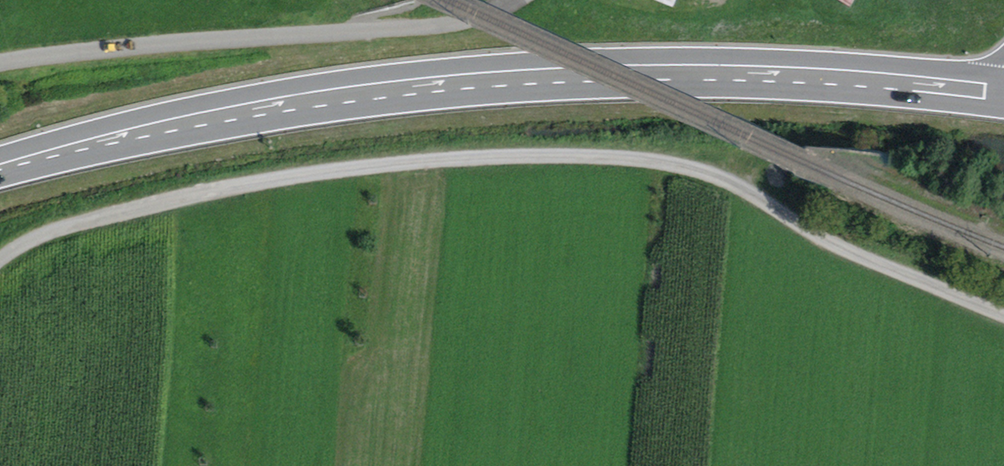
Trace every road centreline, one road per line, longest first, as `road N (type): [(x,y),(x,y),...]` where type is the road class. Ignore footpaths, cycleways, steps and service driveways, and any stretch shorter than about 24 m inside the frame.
road 1 (primary): [(1003,90),(769,76),(434,82),(267,106),(0,165)]
road 2 (track): [(1003,310),(804,228),(716,176),(626,157),(480,156),(348,170),(141,203),(45,233)]
road 3 (track): [(510,0),(418,28),(0,62)]

